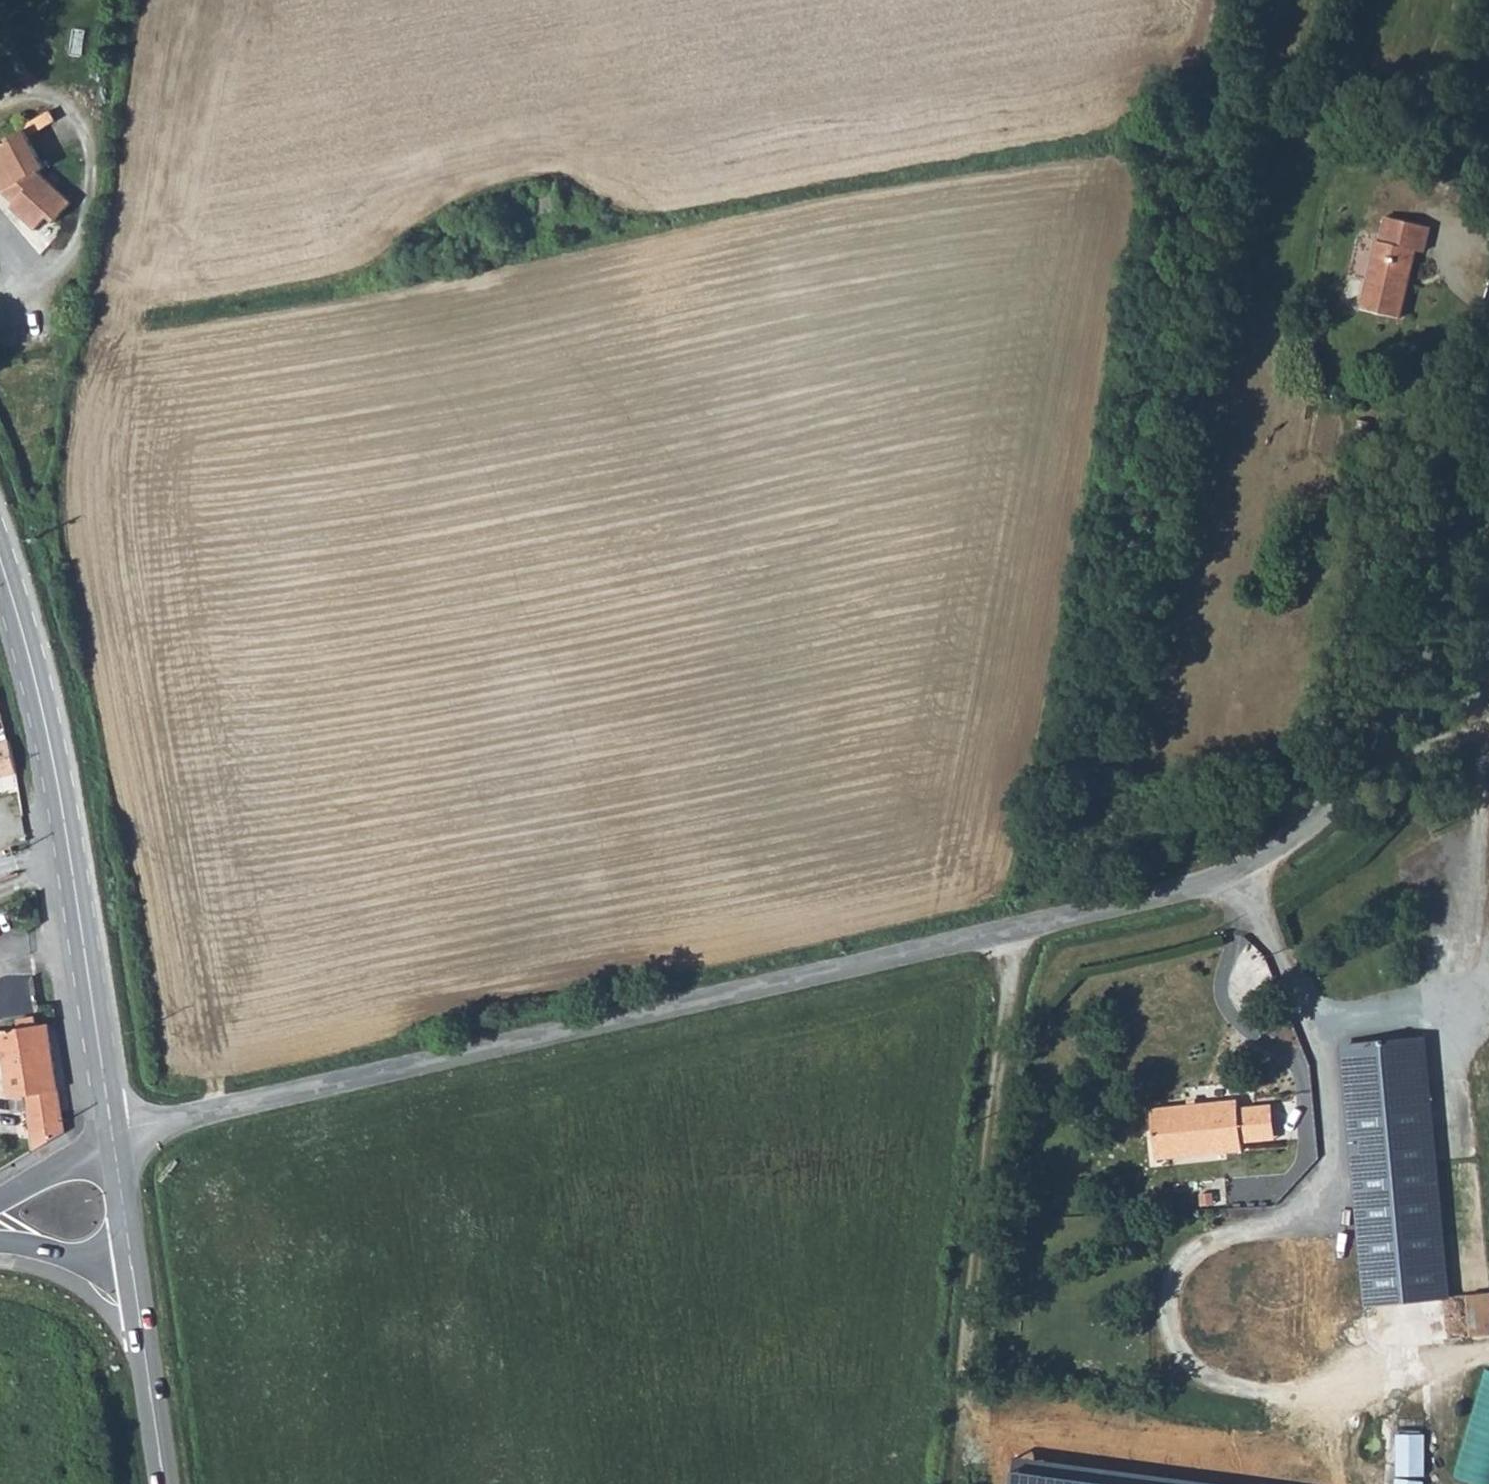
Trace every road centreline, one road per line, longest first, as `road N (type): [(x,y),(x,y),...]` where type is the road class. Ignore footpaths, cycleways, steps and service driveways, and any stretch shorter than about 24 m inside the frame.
road 1 (tertiary): [(1488,405),(1348,778),(1319,821),(1277,853),(1238,872),(1014,928),(116,1137)]
road 2 (tertiary): [(116,1137),(58,762),(0,546)]
road 3 (track): [(1014,928),(956,1435)]
road 4 (tertiary): [(166,1483),(135,1273)]
road 5 (tertiary): [(0,1247),(64,1257),(105,1274),(135,1273)]
road 6 (tertiary): [(135,1273),(116,1137)]
road 7 (tertiary): [(116,1137),(0,1203)]

